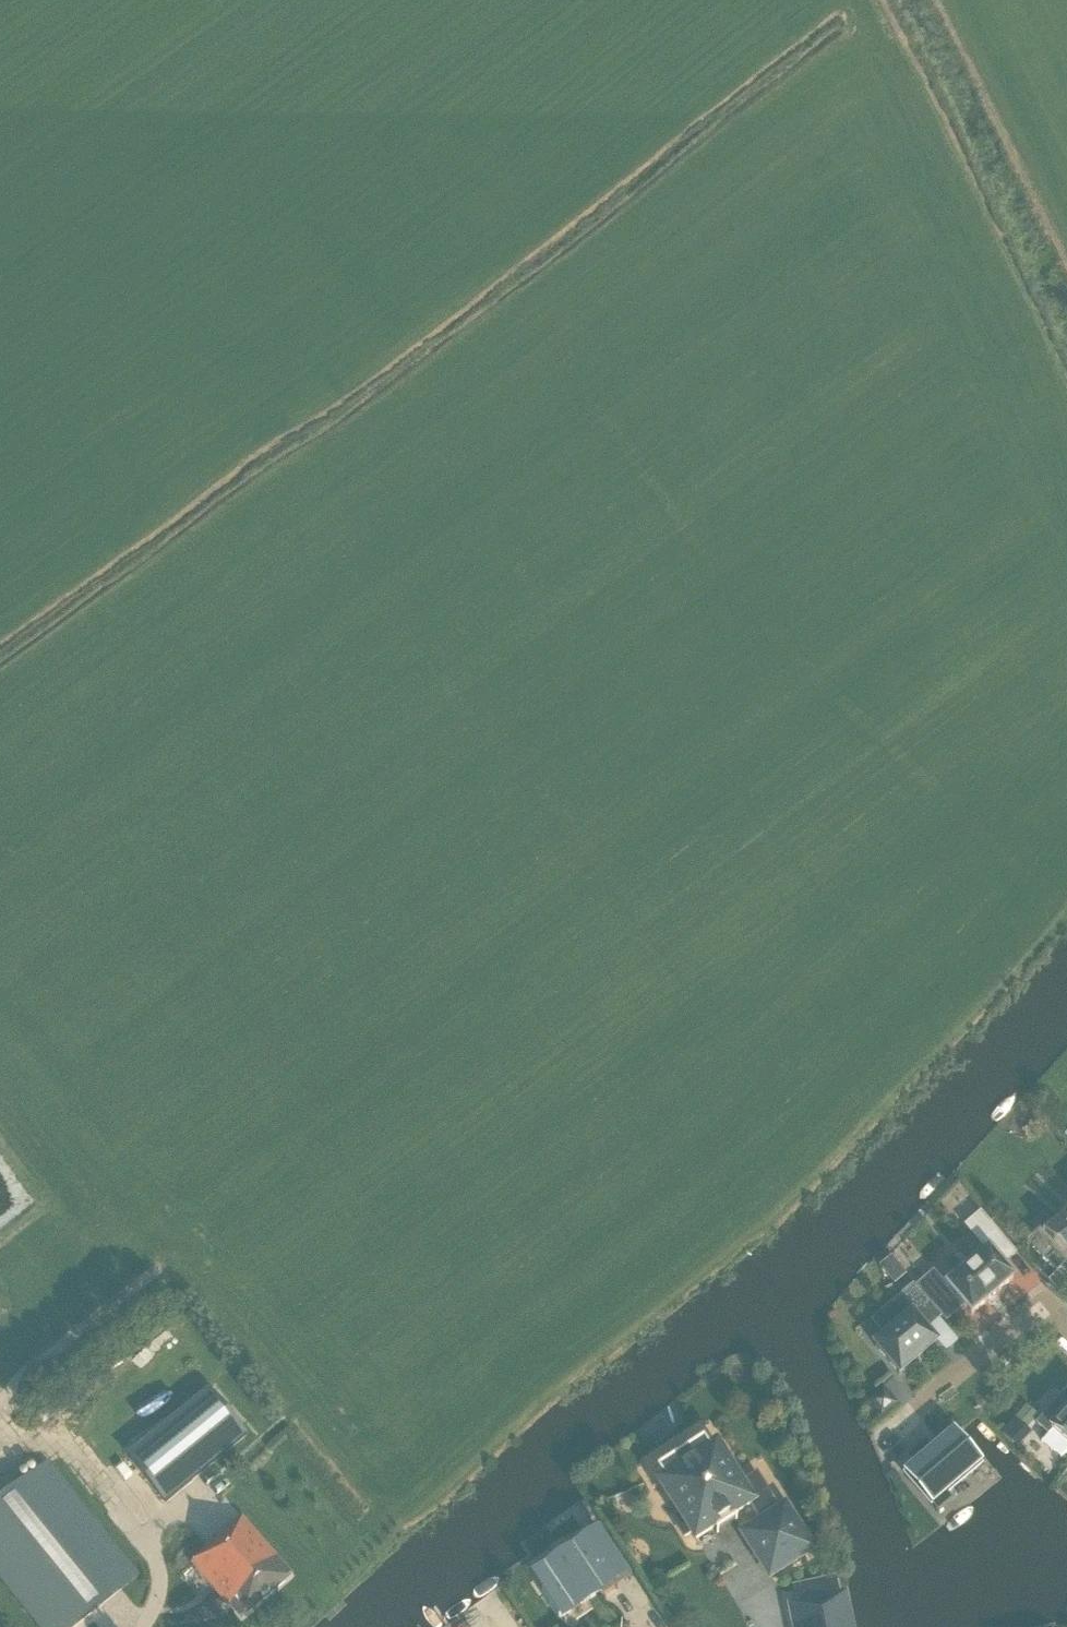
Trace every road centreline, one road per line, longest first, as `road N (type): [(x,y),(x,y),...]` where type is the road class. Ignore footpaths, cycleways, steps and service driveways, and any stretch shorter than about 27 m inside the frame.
road 1 (residential): [(1066,1326),(1045,1306),(885,1435)]

